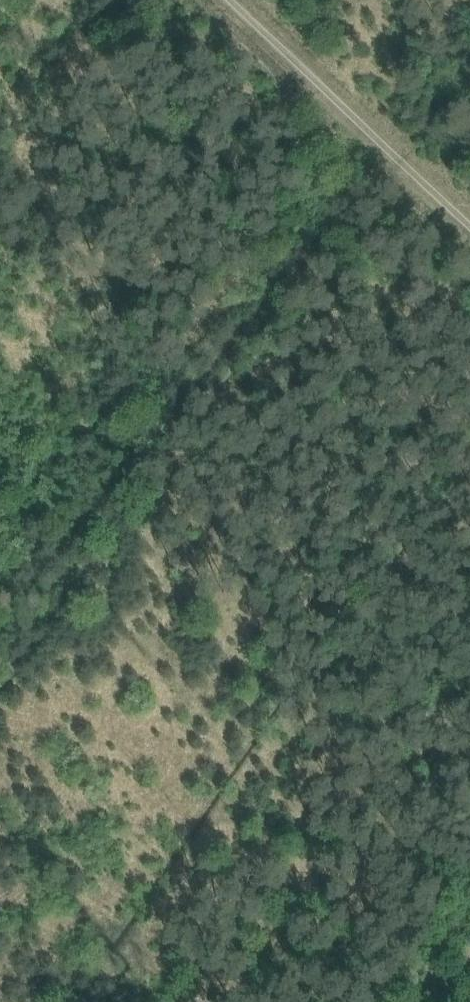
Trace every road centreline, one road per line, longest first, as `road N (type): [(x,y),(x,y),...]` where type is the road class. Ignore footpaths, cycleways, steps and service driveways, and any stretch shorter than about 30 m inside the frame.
road 1 (track): [(395,153),(0,618)]
road 2 (track): [(469,222),(234,0)]

